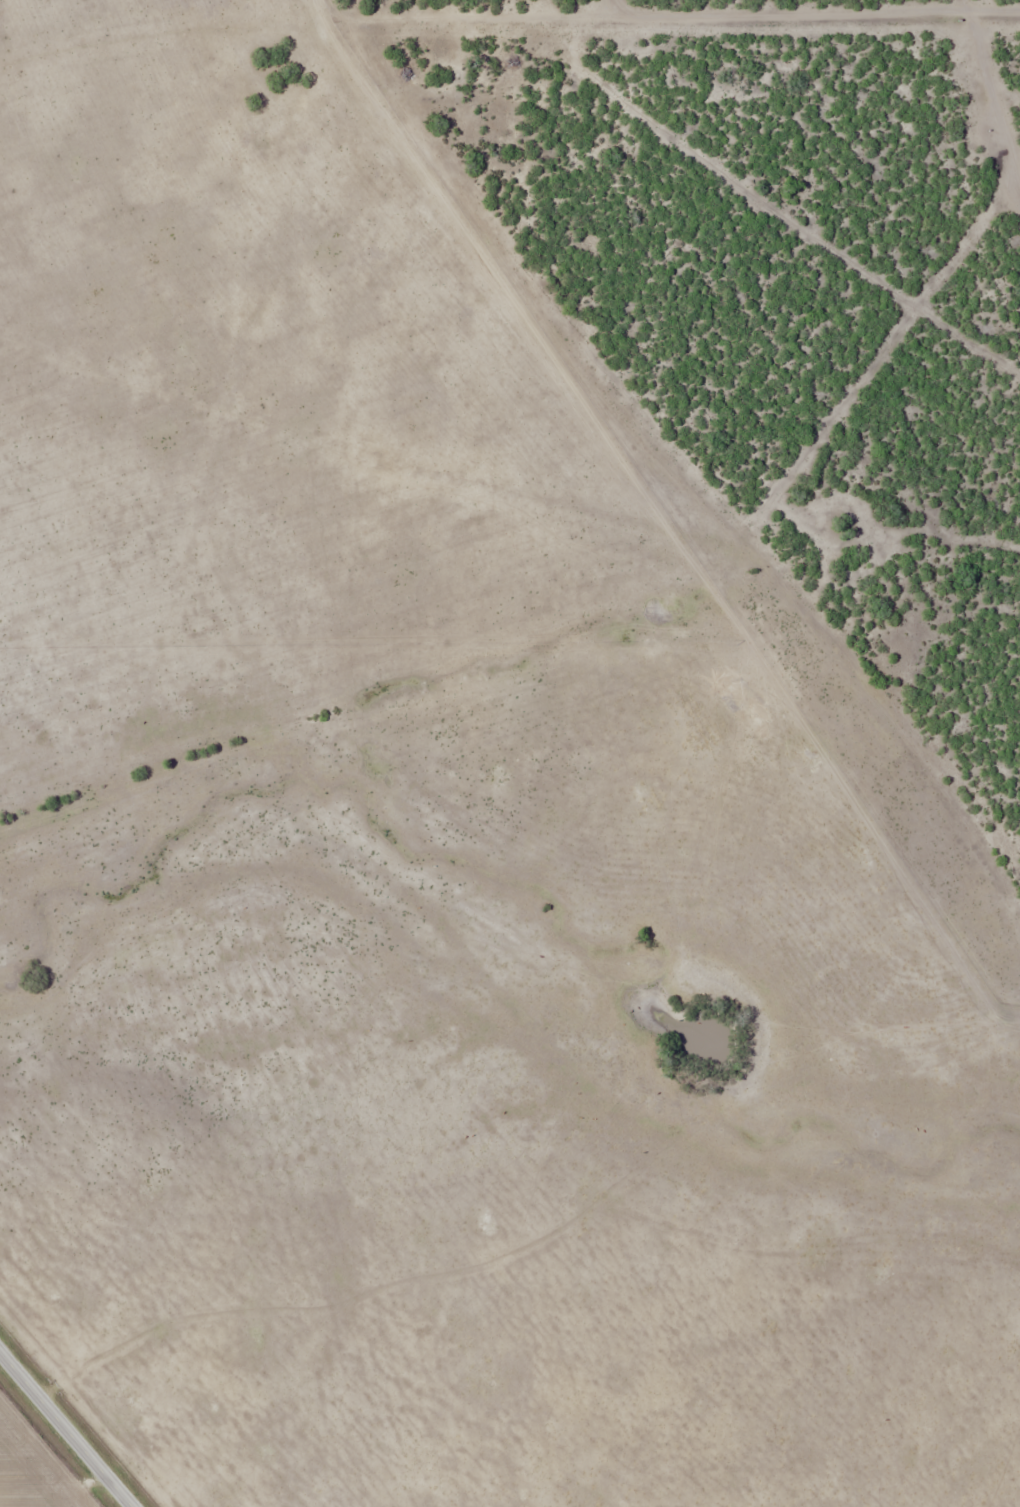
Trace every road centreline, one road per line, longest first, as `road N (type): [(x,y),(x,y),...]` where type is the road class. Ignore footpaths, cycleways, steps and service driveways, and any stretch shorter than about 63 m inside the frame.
road 1 (tertiary): [(0,1354),(131,1506)]

